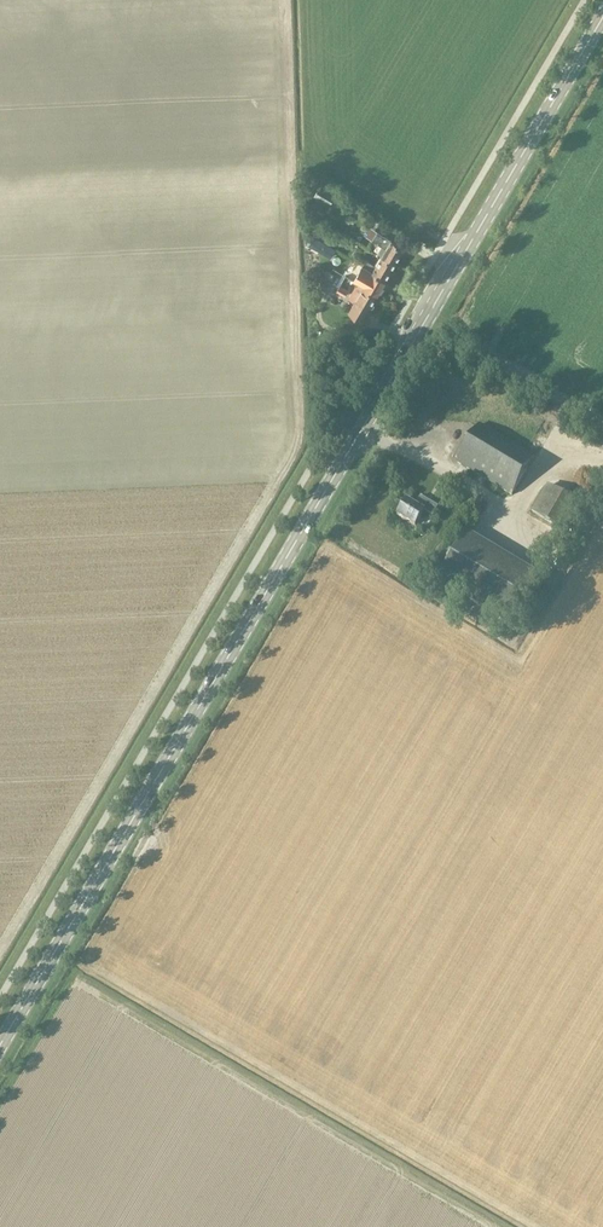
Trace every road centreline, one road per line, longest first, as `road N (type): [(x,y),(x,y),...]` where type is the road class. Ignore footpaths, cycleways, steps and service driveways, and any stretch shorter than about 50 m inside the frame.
road 1 (primary): [(0,1044),(602,17)]

